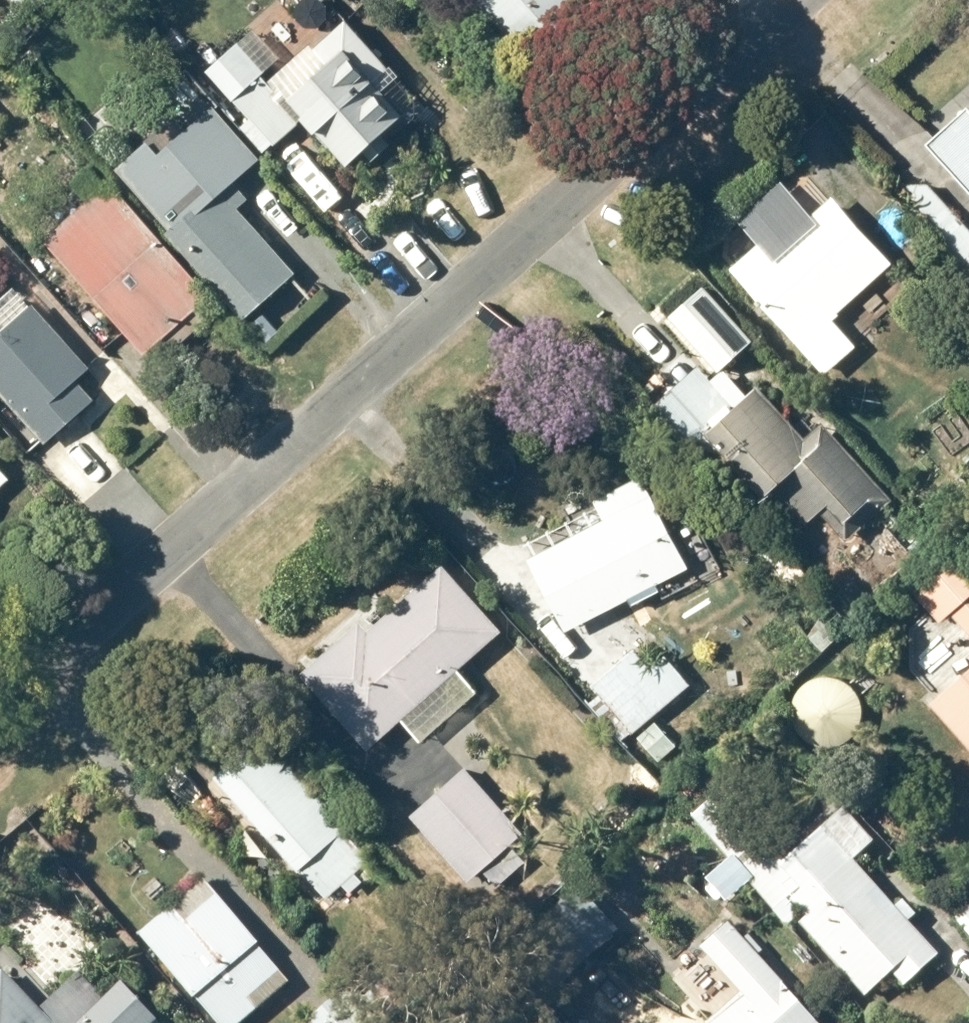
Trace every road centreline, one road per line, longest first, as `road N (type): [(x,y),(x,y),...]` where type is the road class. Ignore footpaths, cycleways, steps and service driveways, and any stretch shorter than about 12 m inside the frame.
road 1 (residential): [(804,0),(0,719)]

